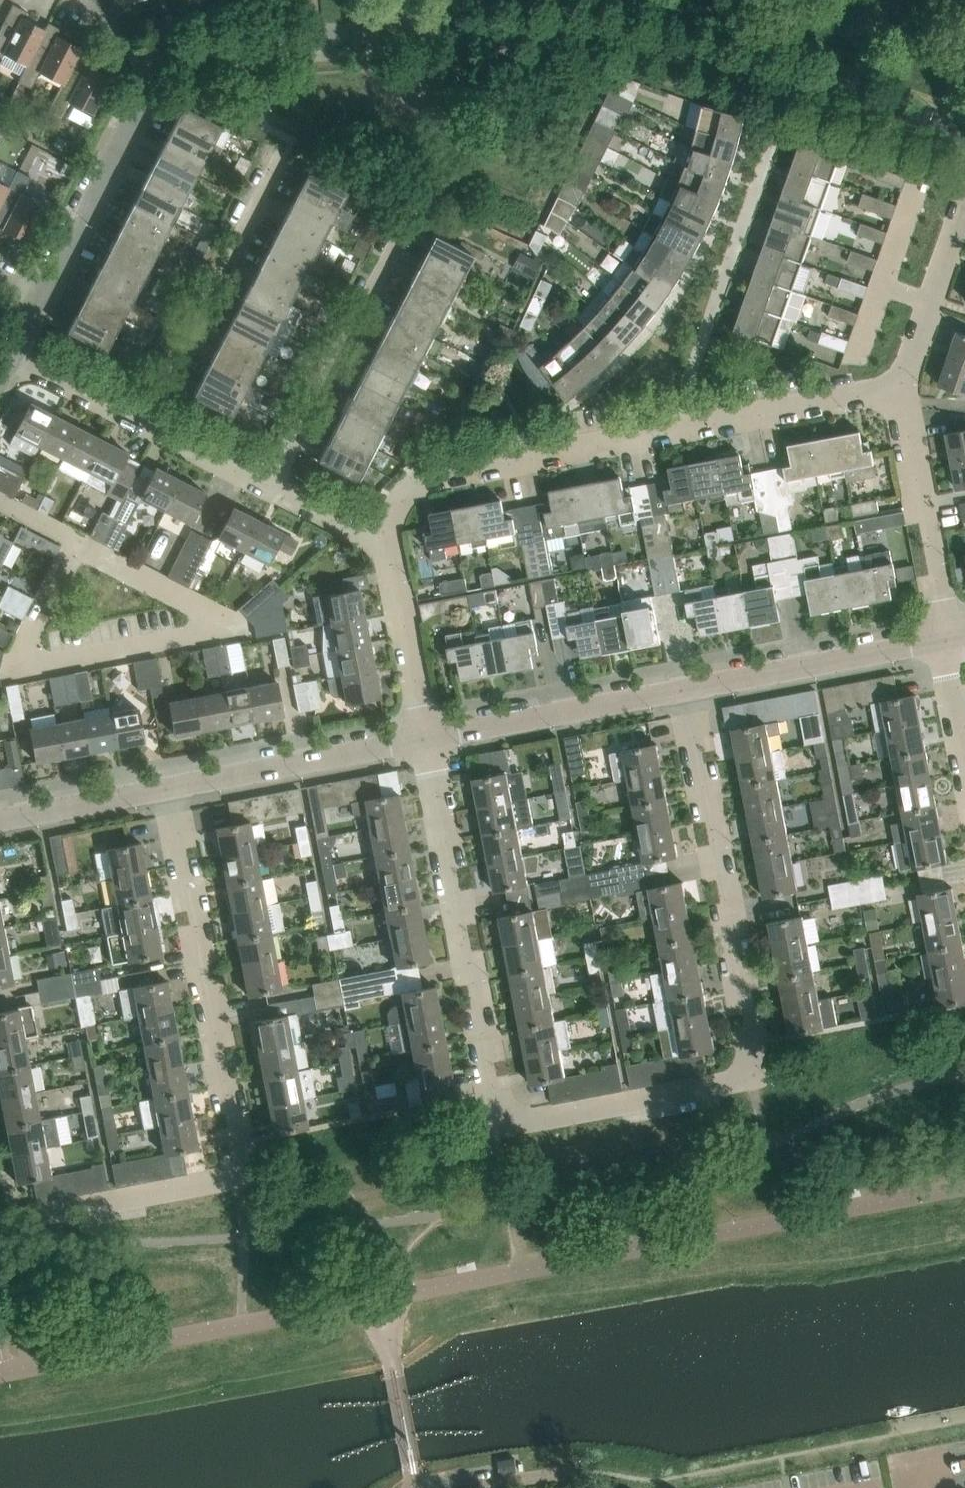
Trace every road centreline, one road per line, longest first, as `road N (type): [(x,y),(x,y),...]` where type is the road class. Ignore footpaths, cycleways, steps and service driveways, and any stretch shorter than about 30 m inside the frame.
road 1 (residential): [(423,742),(498,1134),(752,1086),(682,693)]
road 2 (residential): [(157,76),(210,53),(255,45),(582,31),(707,52),(964,143)]
road 3 (residential): [(0,1225),(233,1176),(169,790)]
road 4 (residential): [(83,541),(202,601),(208,636),(27,668),(25,651)]
road 5 (residential): [(382,548),(391,506),(430,474),(671,425)]
road 6 (residential): [(671,425),(770,142)]
road 7 (residential): [(146,422),(283,162)]
road 8 (residential): [(272,486),(407,226)]
road 9 (residential): [(682,693),(947,642)]
road 10 (residential): [(947,642),(899,381)]
road 11 (residential): [(423,742),(682,693)]
road 12 (residential): [(169,790),(423,742)]
road 13 (residential): [(43,290),(157,76)]
road 14 (residential): [(671,425),(899,381)]
road 15 (residential): [(423,742),(382,548)]
road 16 (residential): [(899,381),(964,209)]
road 17 (residential): [(0,822),(169,790)]
road 18 (residential): [(146,422),(11,354)]
road 19 (residential): [(272,486),(146,422)]
road 20 (residential): [(382,548),(272,486)]
road 21 (residential): [(25,651),(83,541)]

